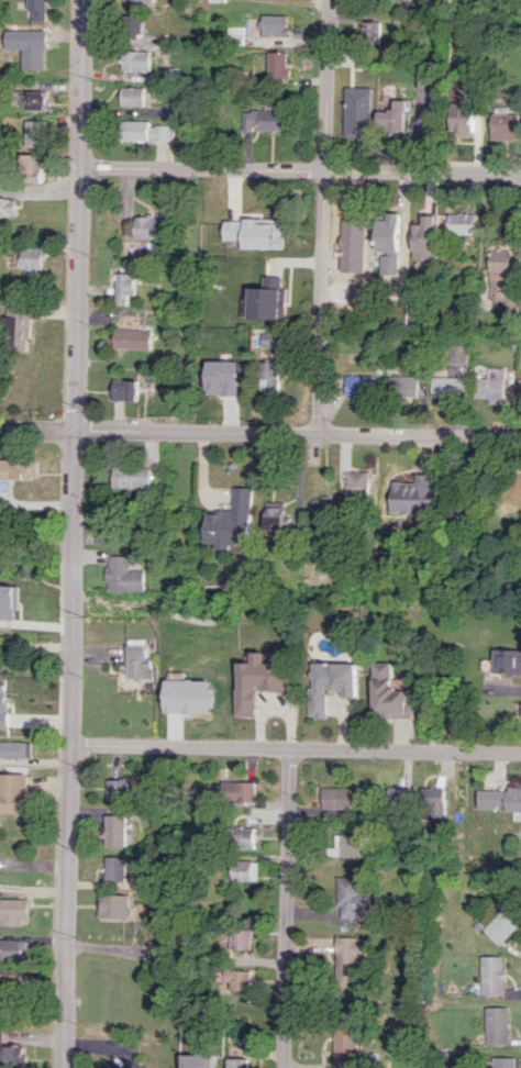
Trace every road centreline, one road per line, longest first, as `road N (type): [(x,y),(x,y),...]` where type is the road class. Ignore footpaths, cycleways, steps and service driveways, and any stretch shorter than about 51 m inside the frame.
road 1 (residential): [(81,0),(65,1067)]
road 2 (residential): [(520,436),(0,426)]
road 3 (residential): [(520,753),(69,744)]
road 4 (residential): [(520,173),(80,167)]
road 5 (residential): [(333,0),(324,433)]
road 6 (residential): [(288,748),(283,1067)]

